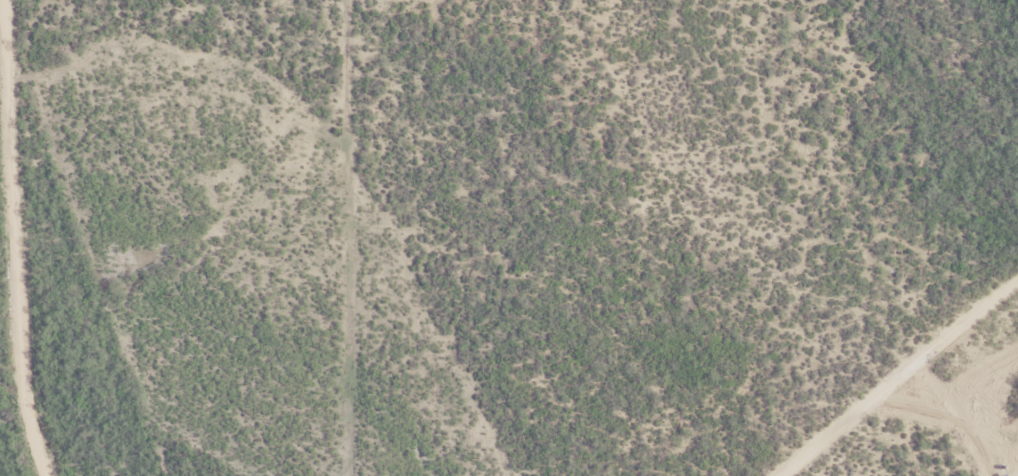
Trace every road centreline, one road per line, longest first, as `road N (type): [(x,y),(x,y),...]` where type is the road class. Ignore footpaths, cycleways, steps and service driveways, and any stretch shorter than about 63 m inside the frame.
road 1 (track): [(43,475),(24,364),(6,0)]
road 2 (residential): [(777,475),(1017,281)]

